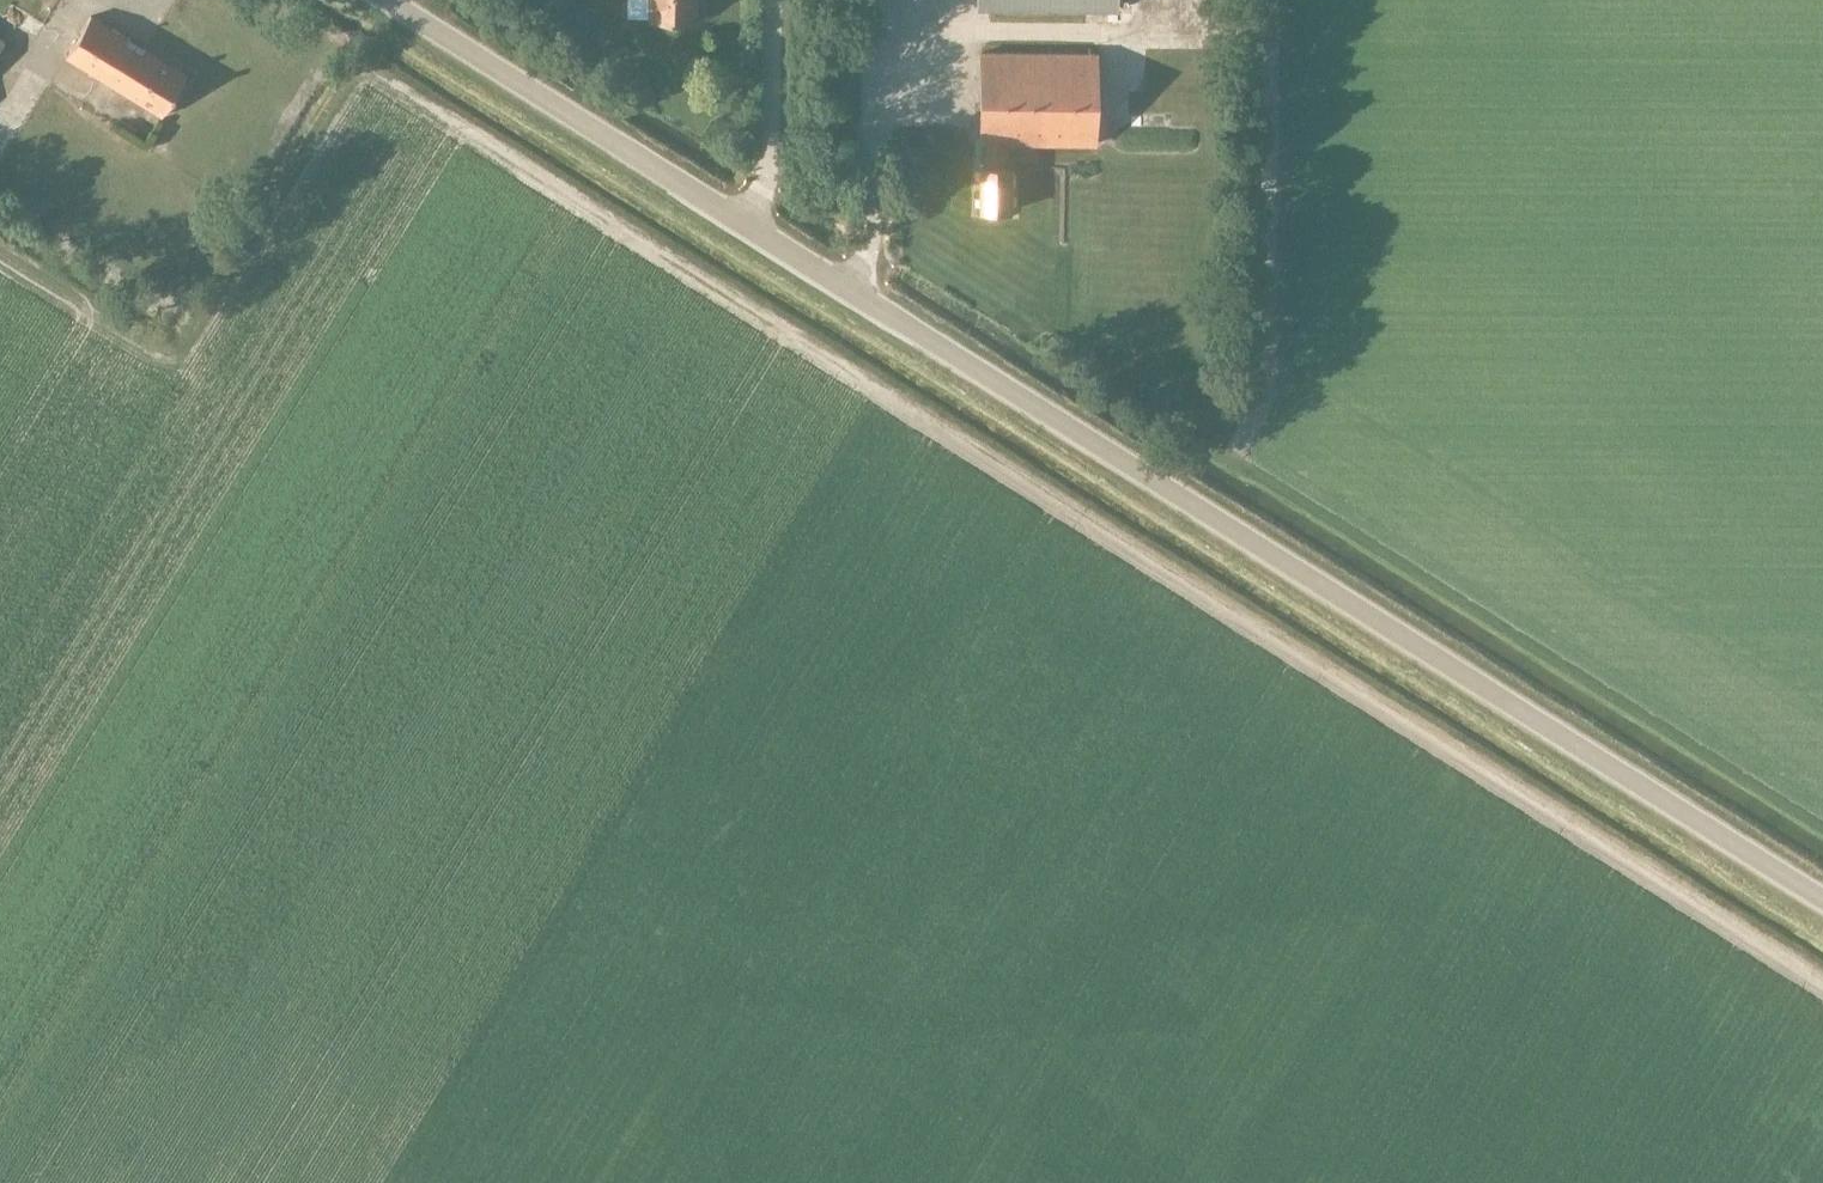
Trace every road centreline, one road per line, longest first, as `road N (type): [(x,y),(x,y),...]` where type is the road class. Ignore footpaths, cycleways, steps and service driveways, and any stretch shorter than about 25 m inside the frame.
road 1 (unclassified): [(1822,898),(388,0)]

